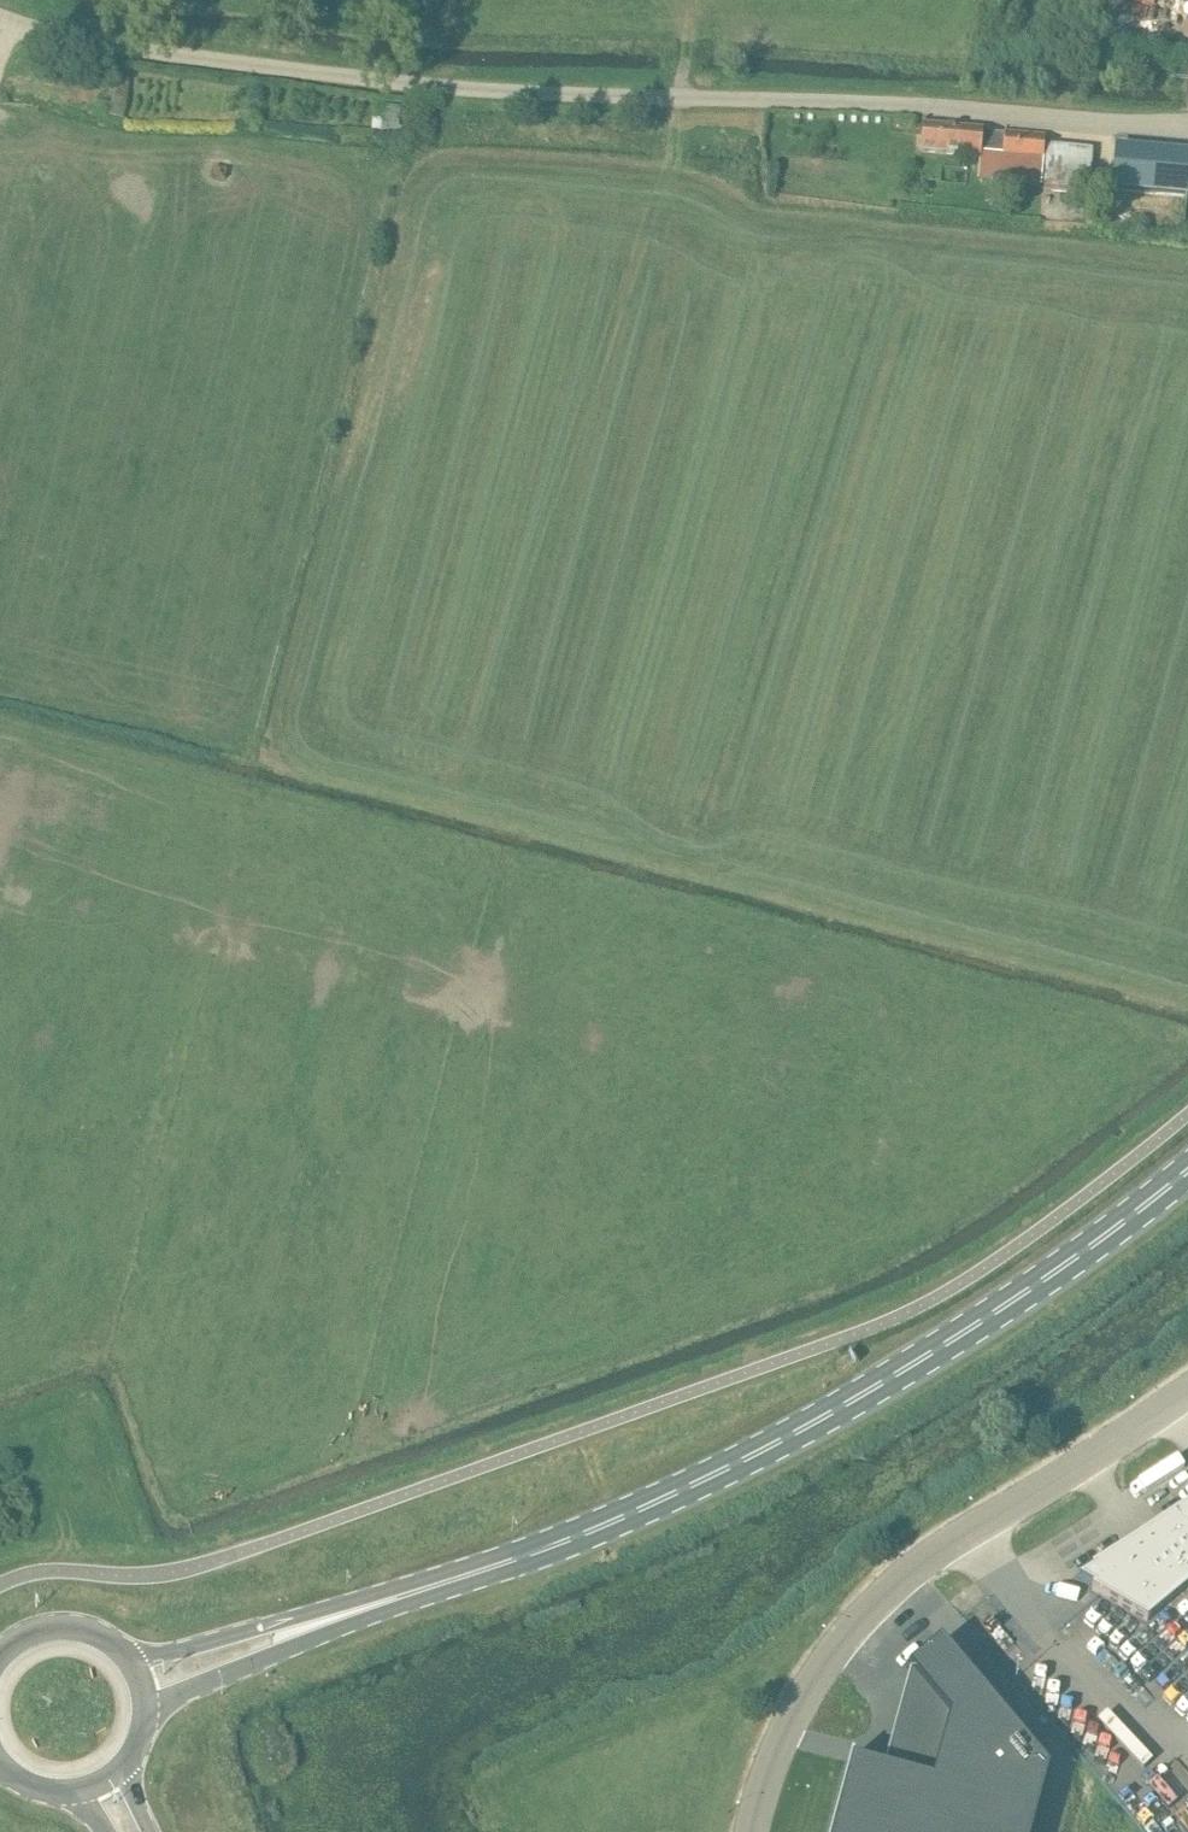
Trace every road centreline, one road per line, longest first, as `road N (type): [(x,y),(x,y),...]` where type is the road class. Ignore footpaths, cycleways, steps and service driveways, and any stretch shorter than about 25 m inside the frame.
road 1 (unclassified): [(1187,137),(254,73),(118,48),(0,13)]
road 2 (primary): [(322,1622),(578,1535),(788,1436),(1092,1247),(1187,1171)]
road 3 (unclassified): [(1187,1391),(867,1606),(784,1744),(754,1831)]
road 4 (primary): [(144,1713),(271,1655),(322,1622)]
road 5 (primary): [(322,1622),(129,1660)]
road 6 (primary): [(129,1660),(100,1635),(61,1626),(23,1637),(0,1656)]

